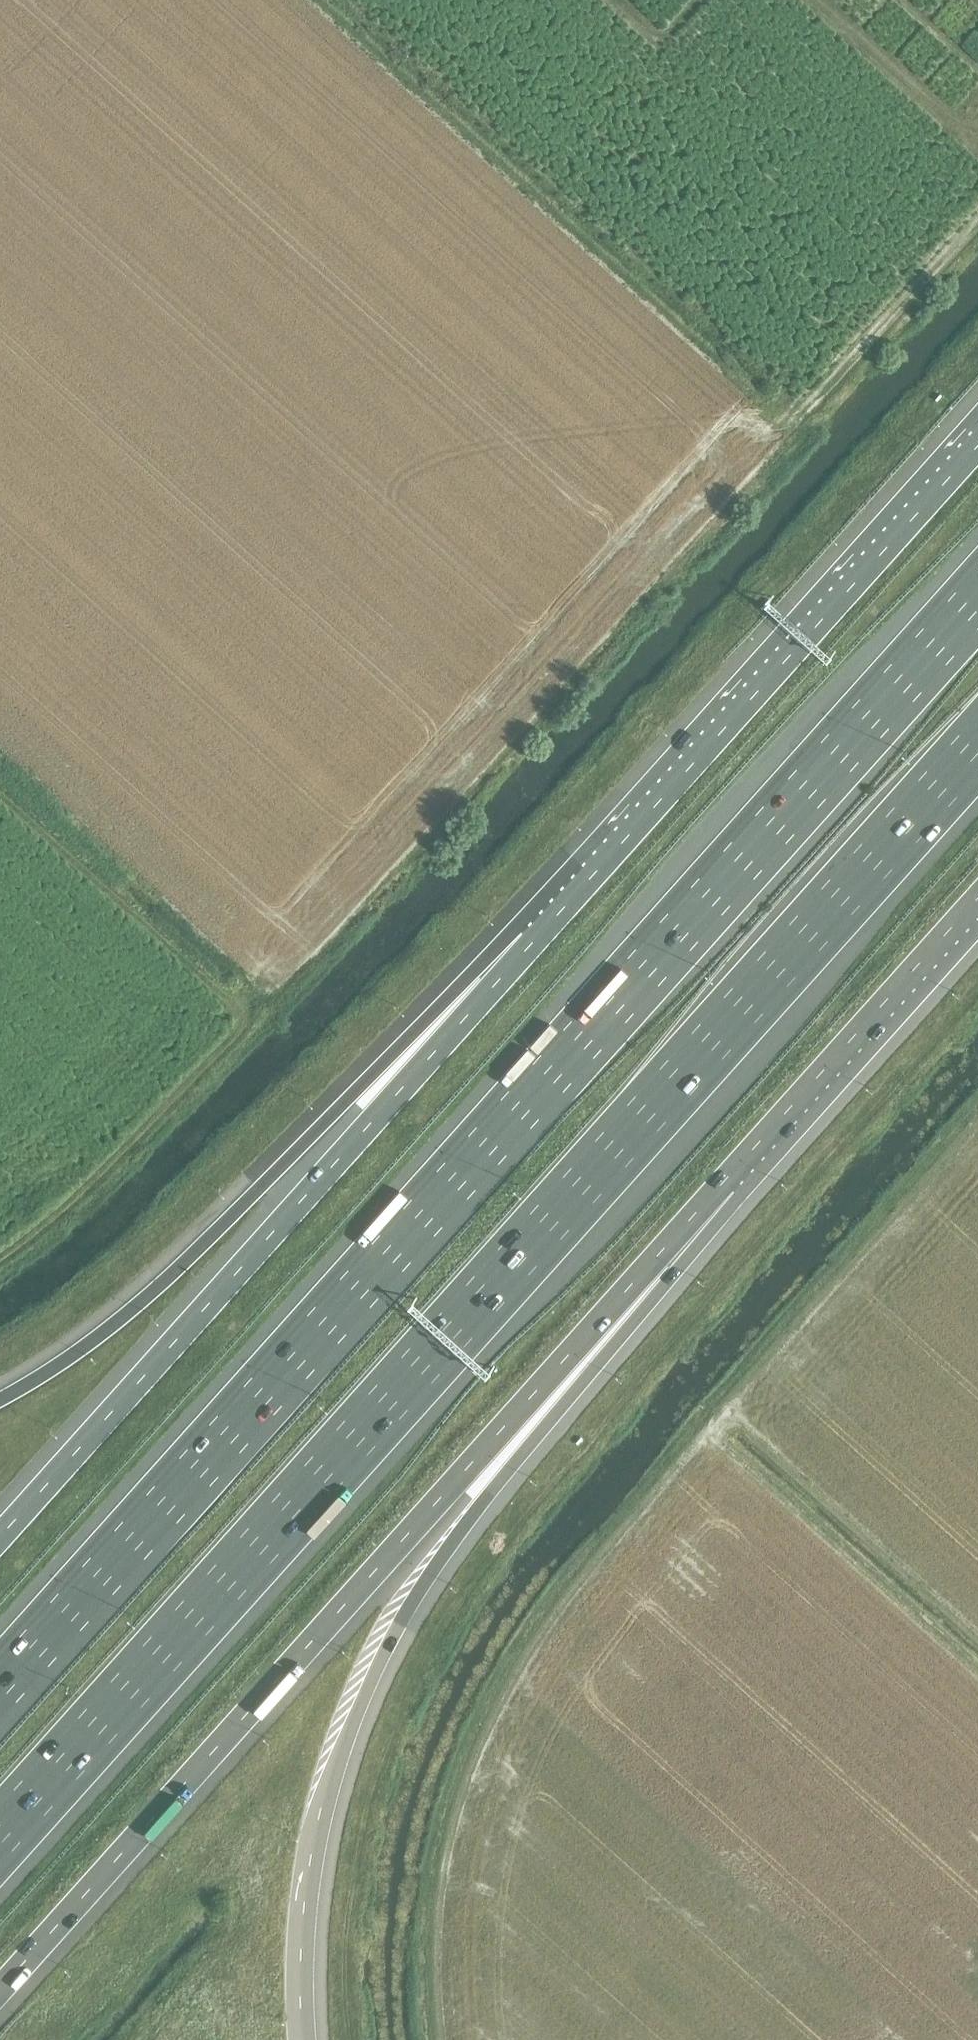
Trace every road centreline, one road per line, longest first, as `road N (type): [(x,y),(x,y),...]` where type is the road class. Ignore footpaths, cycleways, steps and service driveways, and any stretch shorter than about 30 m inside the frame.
road 1 (motorway): [(977,593),(0,1688)]
road 2 (motorway): [(0,1843),(977,752)]
road 3 (motorway): [(0,1987),(726,1178)]
road 4 (motorway): [(303,2039),(304,1927),(318,1815),(400,1622),(726,1178)]
road 5 (motorway): [(533,938),(0,1535)]
road 6 (motorway): [(533,938),(376,1070),(162,1273),(0,1399)]
road 7 (motorway): [(977,443),(533,938)]
road 8 (motorway): [(726,1178),(977,898)]

